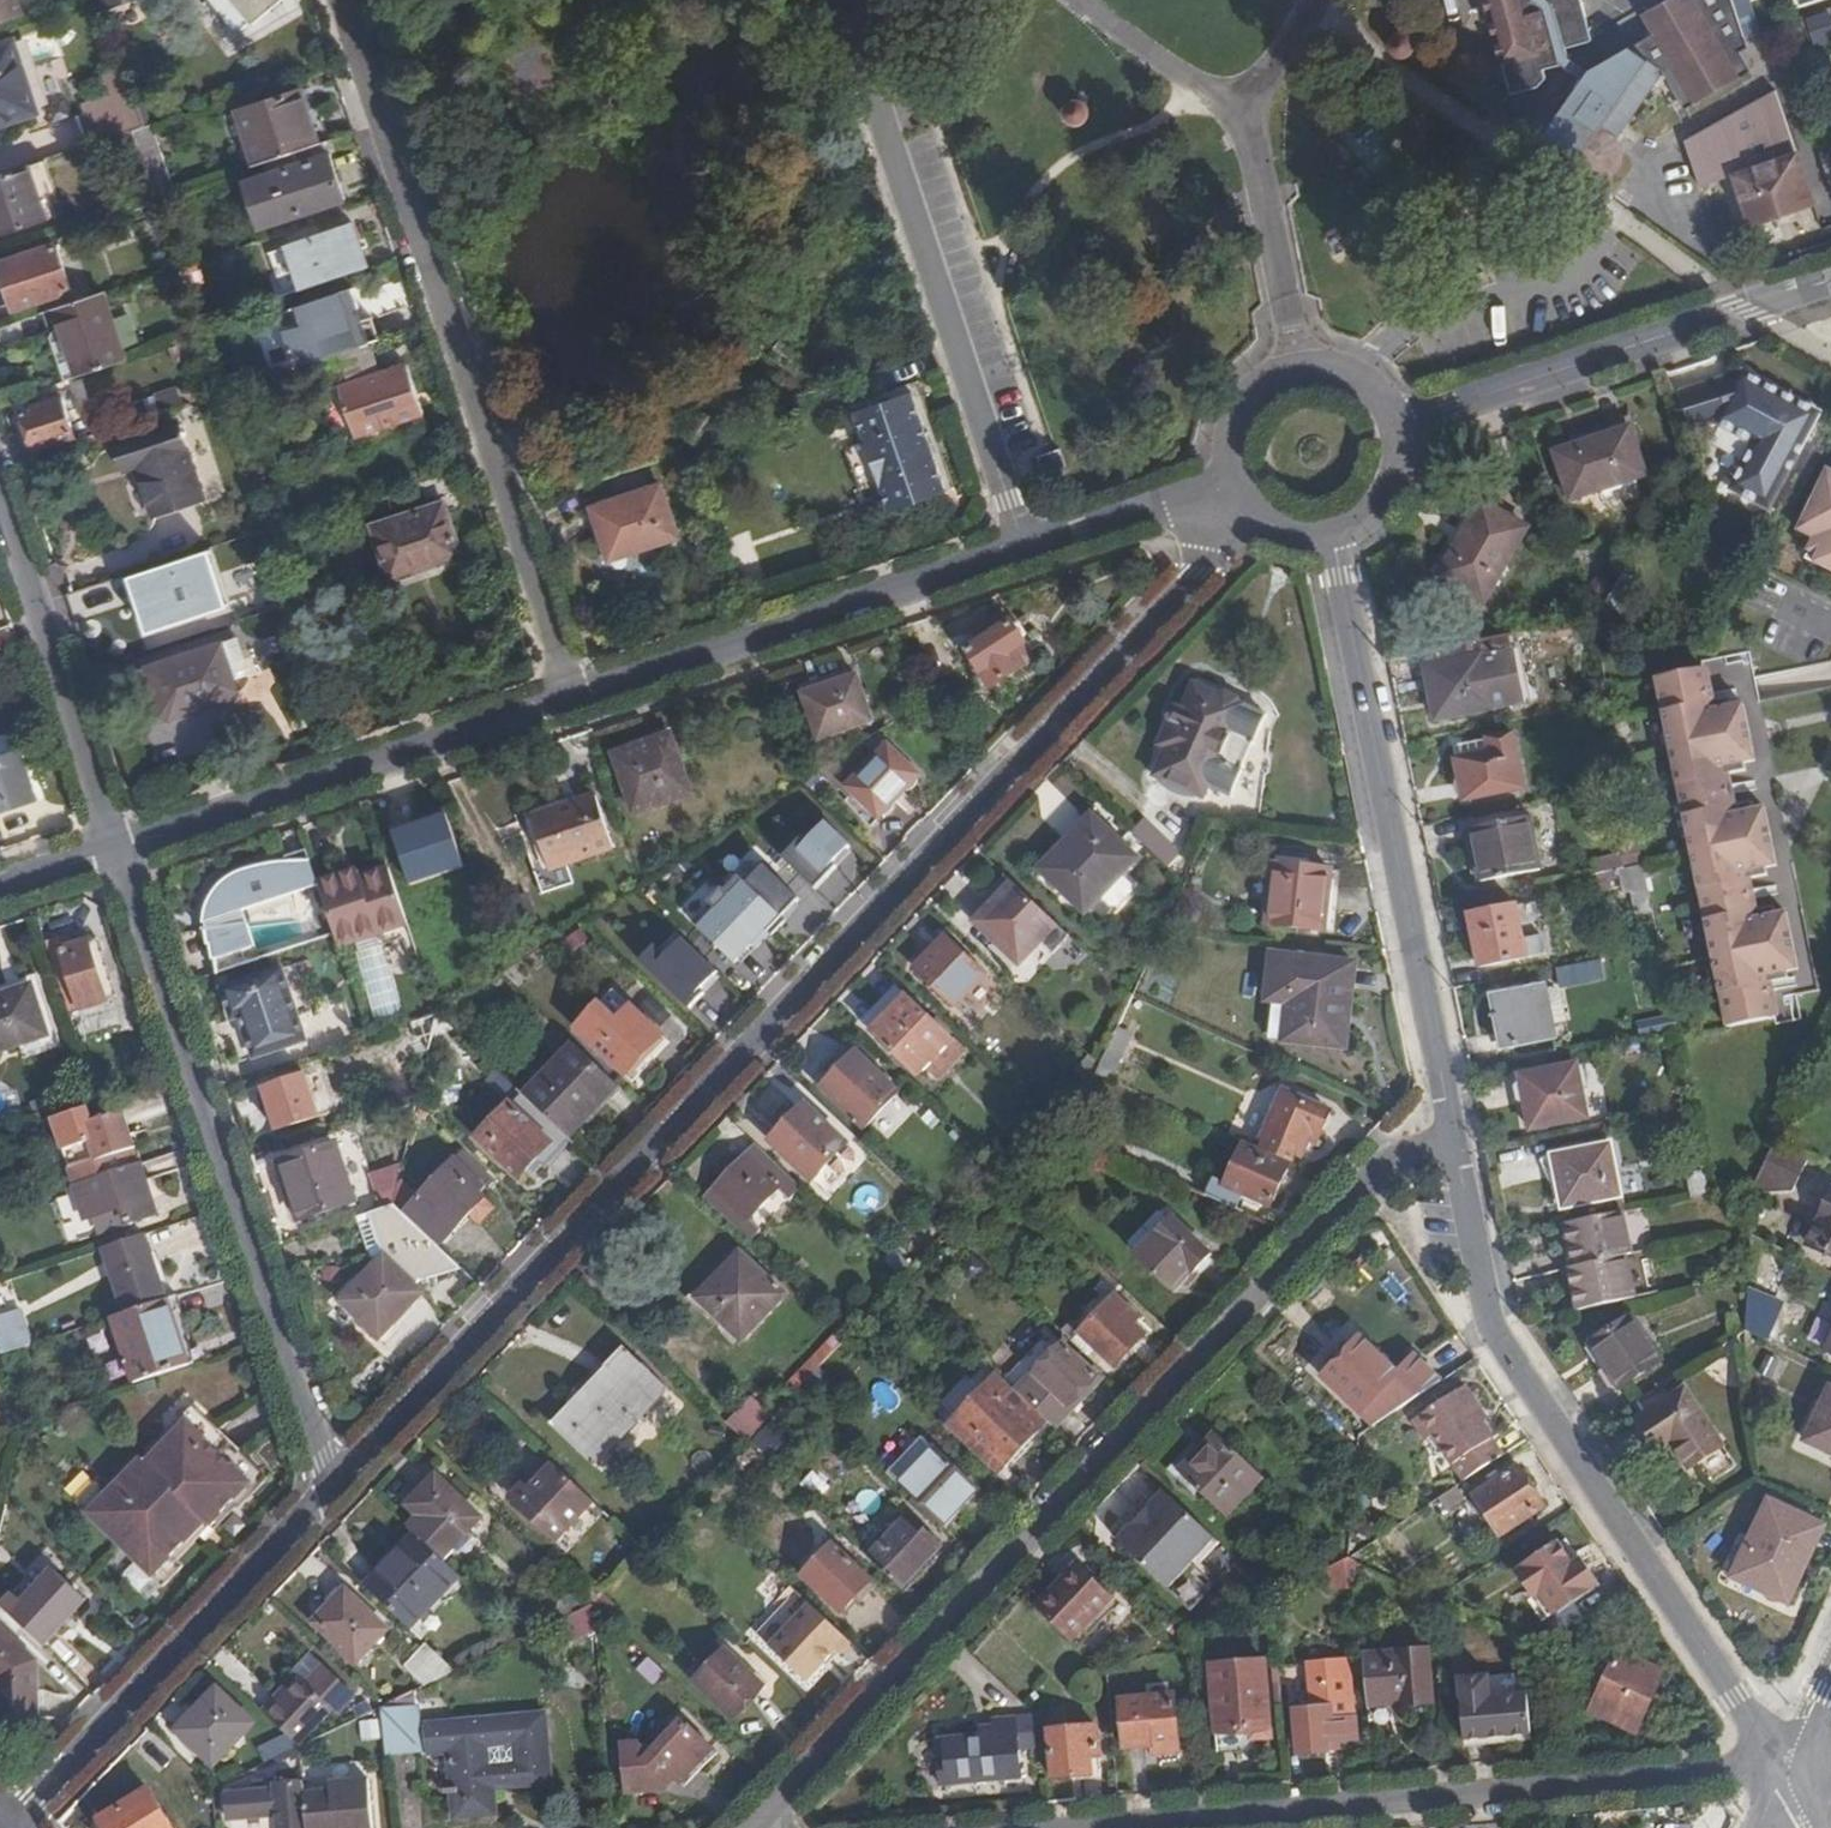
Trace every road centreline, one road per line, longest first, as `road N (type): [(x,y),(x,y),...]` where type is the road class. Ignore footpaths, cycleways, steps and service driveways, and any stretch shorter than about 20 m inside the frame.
road 1 (residential): [(333,1487),(1250,512)]
road 2 (residential): [(1454,1142),(1372,1172),(773,1806),(763,1827)]
road 3 (residential): [(343,0),(574,697)]
road 4 (residential): [(1787,1772),(1495,1334),(1454,1142)]
road 5 (residential): [(574,697),(1232,482)]
road 6 (residential): [(1787,1772),(1725,1770),(1107,1827)]
road 7 (residential): [(125,848),(333,1487)]
road 8 (residential): [(1454,1142),(1332,539)]
road 9 (residential): [(125,848),(574,697)]
road 10 (residential): [(15,1825),(333,1487)]
road 11 (residential): [(1401,426),(1830,279)]
road 12 (residential): [(0,482),(125,848)]
road 13 (residential): [(1401,426),(1385,396),(1359,374),(1318,363),(1286,368),(1238,409),(1227,439),(1232,482)]
road 14 (residential): [(1332,539),(1367,525),(1392,498),(1404,463),(1401,426)]
road 15 (residential): [(0,889),(125,848)]

